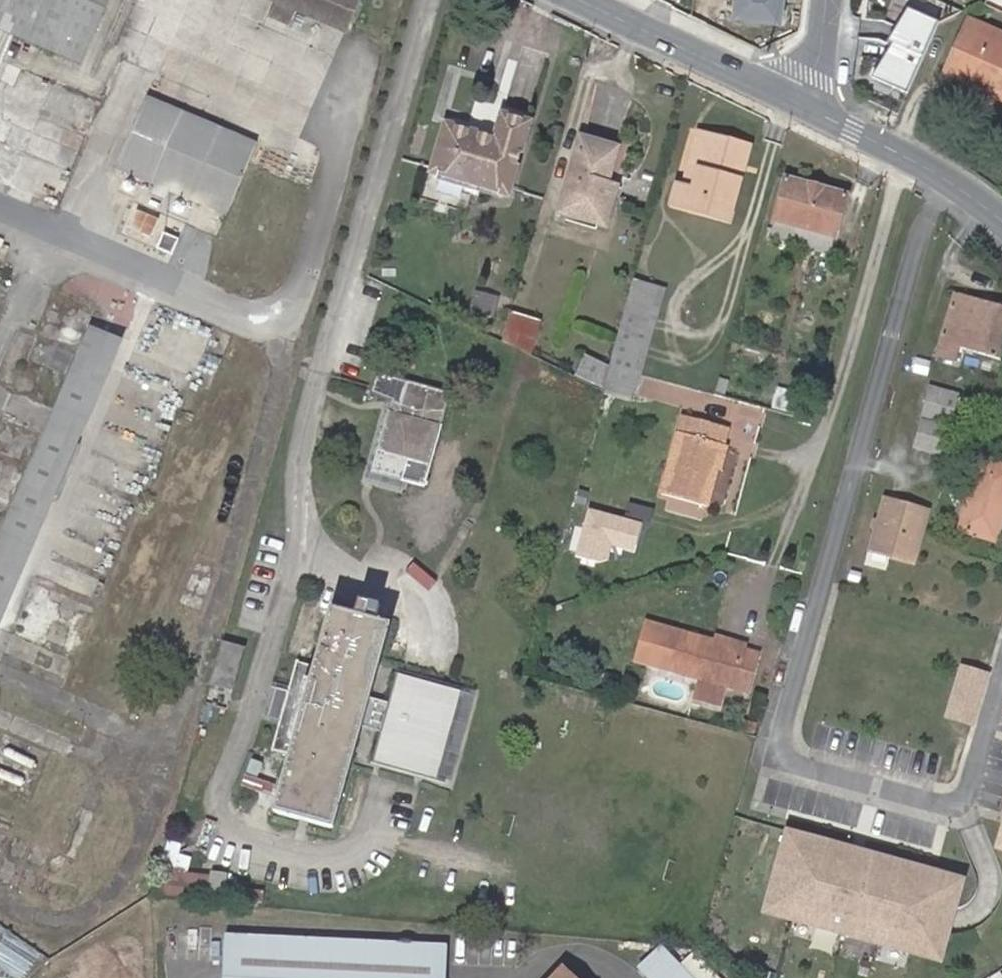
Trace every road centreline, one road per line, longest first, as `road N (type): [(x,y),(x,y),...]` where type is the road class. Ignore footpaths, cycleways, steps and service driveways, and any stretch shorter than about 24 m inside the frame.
road 1 (tertiary): [(794,99),(946,177),(1001,222)]
road 2 (tertiary): [(587,0),(794,99)]

